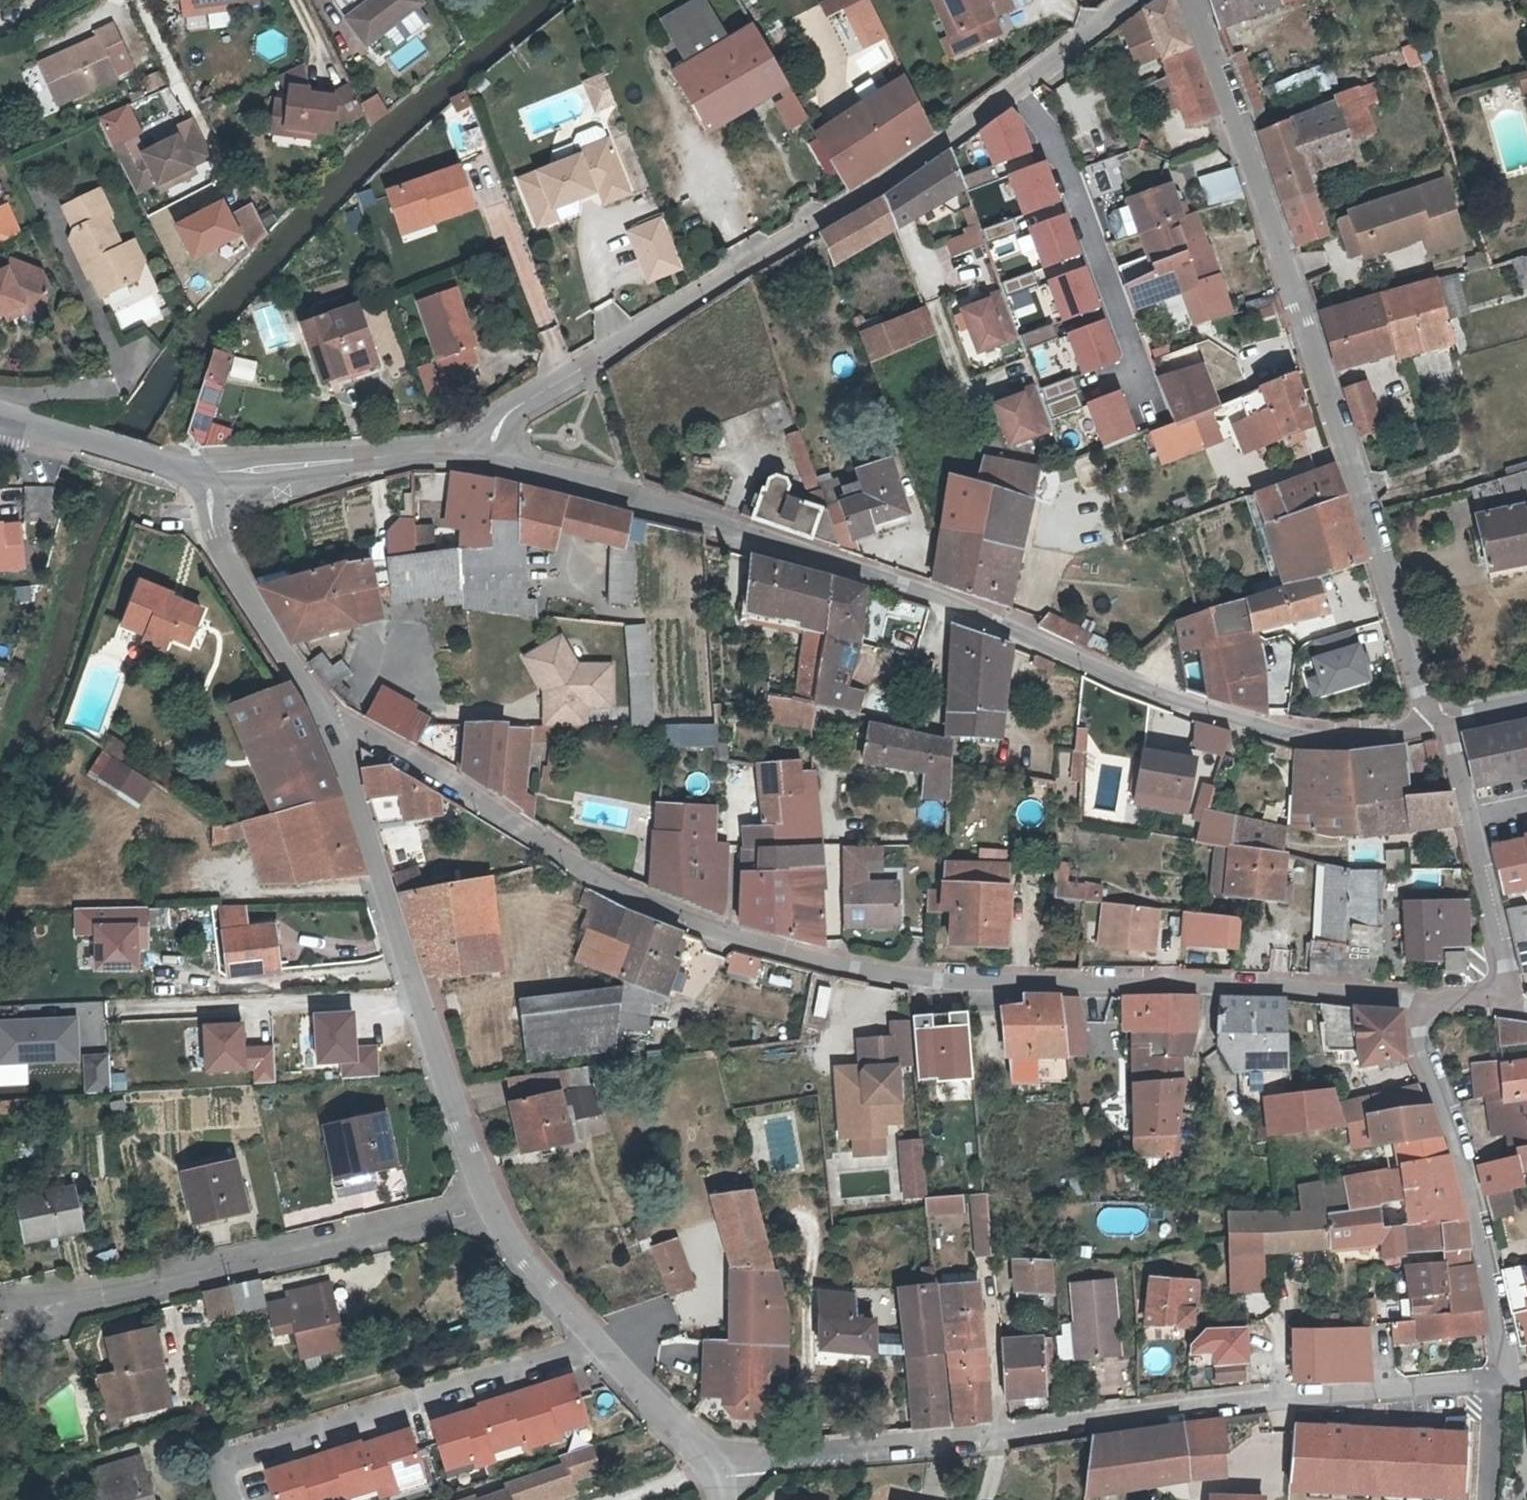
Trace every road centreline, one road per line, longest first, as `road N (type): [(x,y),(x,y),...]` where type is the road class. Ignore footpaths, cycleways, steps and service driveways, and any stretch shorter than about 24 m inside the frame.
road 1 (residential): [(1410,1002),(1255,987),(907,979),(791,955),(675,917),(592,878),(329,719)]
road 2 (residential): [(476,453),(932,596),(1125,682),(1302,740),(1364,740),(1442,722)]
road 3 (residential): [(1132,0),(855,204),(509,414),(476,453)]
road 4 (residential): [(1513,1381),(1274,1399),(725,1470)]
road 5 (residential): [(1189,0),(1258,181),(1421,691),(1442,722)]
road 6 (residential): [(329,719),(485,1204)]
road 7 (residential): [(18,1312),(485,1204)]
road 8 (residential): [(1513,1381),(1475,1210),(1410,1002)]
road 9 (residential): [(485,1204),(522,1259),(672,1425),(725,1470)]
road 10 (residential): [(1442,722),(1512,1003)]
road 11 (residential): [(329,719),(222,560),(201,476)]
road 12 (residential): [(476,453),(201,476)]
road 13 (residential): [(201,476),(37,428)]

